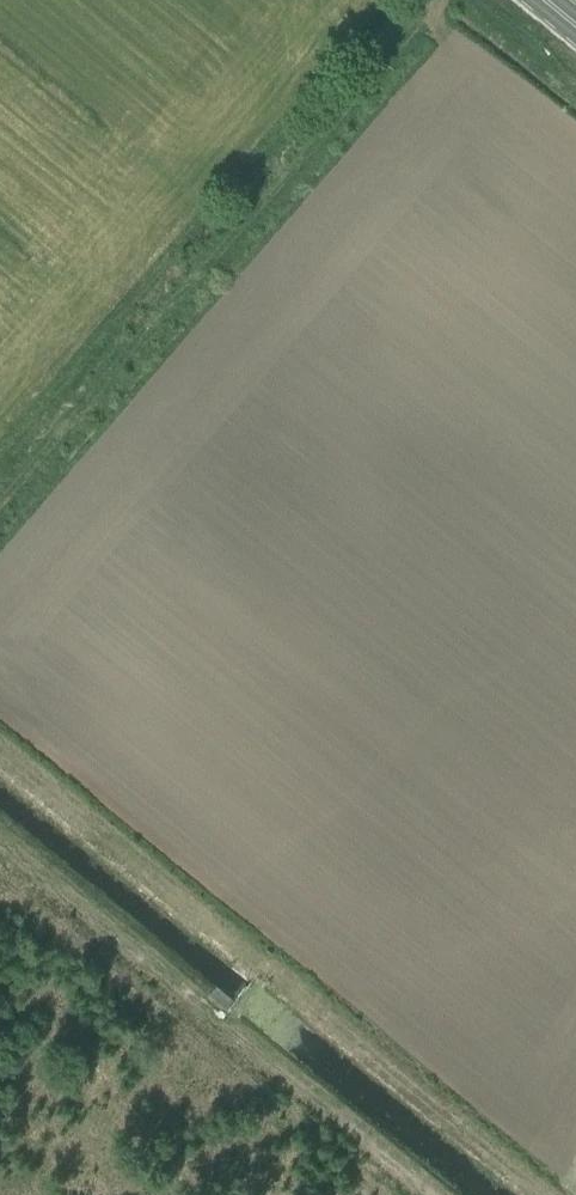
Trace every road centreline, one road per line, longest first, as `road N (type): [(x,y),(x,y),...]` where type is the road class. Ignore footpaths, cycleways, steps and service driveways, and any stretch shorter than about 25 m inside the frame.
road 1 (track): [(439,1194),(0,840)]

